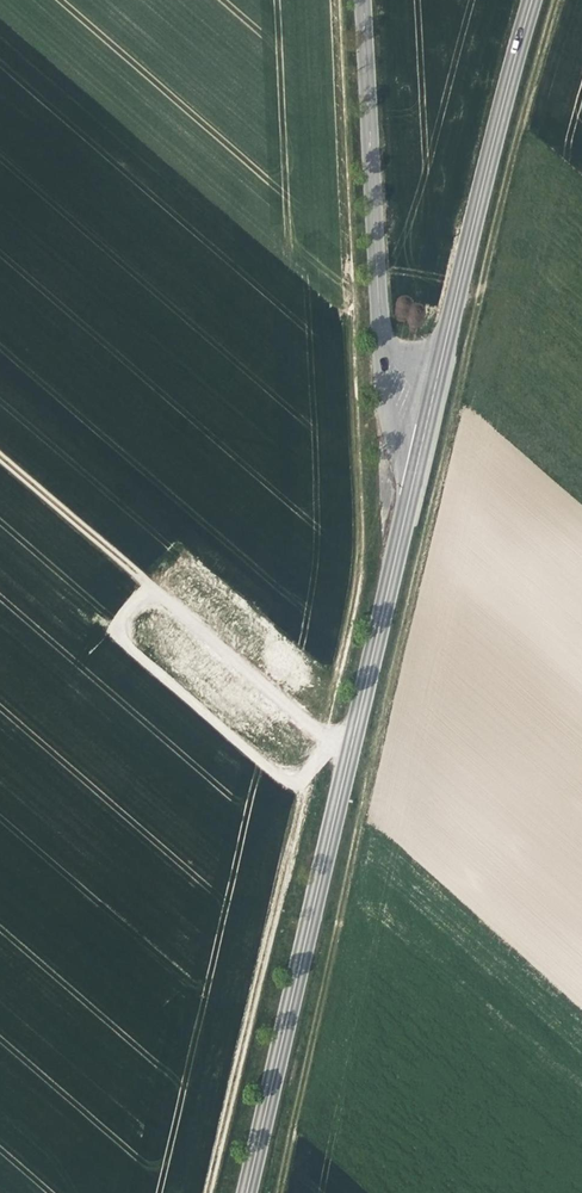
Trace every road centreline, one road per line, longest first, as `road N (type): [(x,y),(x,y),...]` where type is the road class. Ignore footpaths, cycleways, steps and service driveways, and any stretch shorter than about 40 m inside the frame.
road 1 (track): [(555,0),(281,1192)]
road 2 (secondary): [(247,1192),(415,470)]
road 3 (track): [(335,0),(363,568),(327,733)]
road 4 (track): [(208,1192),(300,784)]
road 5 (secondary): [(438,373),(531,0)]
road 6 (unclassified): [(379,330),(361,0)]
road 7 (track): [(0,458),(147,585)]
road 8 (unclassified): [(379,330),(386,417),(415,470)]

